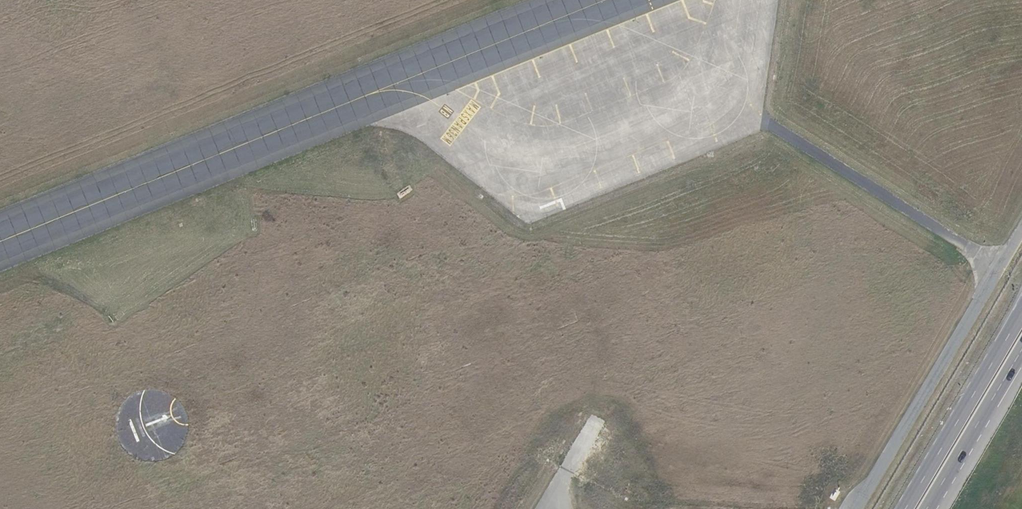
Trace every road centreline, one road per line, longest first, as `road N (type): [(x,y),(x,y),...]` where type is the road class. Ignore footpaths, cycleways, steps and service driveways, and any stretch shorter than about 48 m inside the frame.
road 1 (primary): [(1021,308),(903,508)]
road 2 (primary): [(927,508),(1021,349)]

